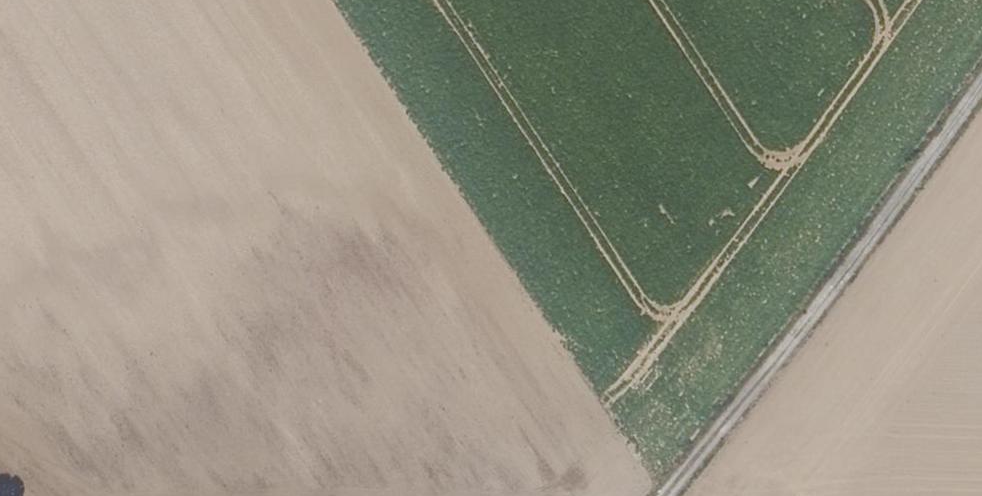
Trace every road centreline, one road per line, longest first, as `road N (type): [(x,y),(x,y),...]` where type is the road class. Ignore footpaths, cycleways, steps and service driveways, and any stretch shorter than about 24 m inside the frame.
road 1 (track): [(672,495),(981,75)]

